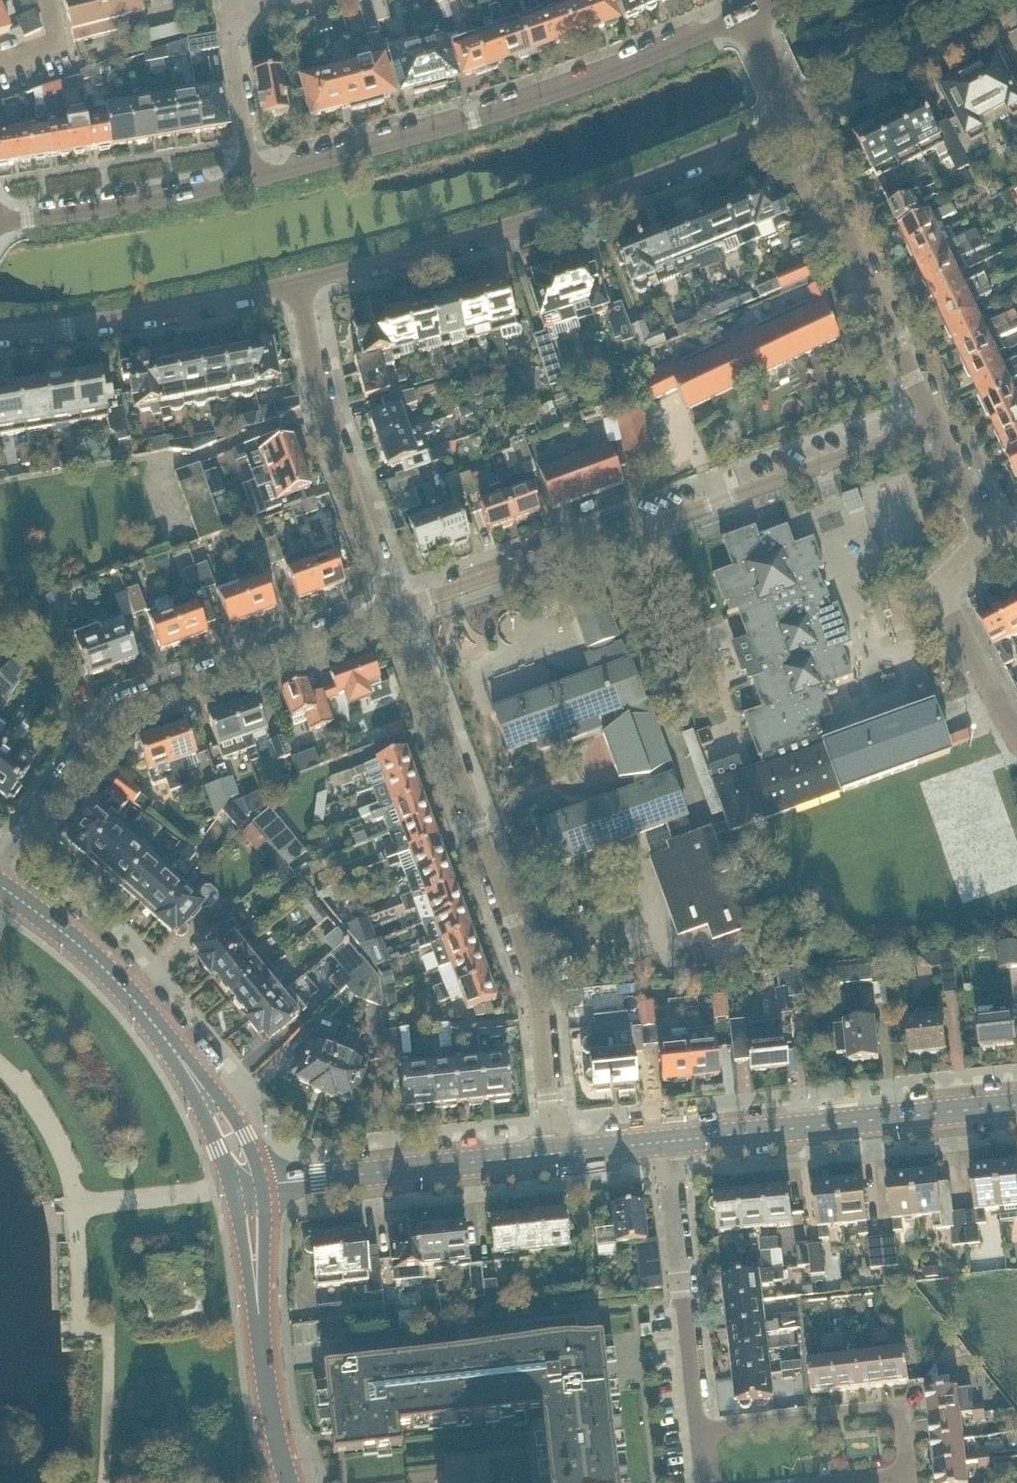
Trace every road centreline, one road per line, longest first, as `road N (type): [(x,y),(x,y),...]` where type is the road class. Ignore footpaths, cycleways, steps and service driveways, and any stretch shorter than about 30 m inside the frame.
road 1 (residential): [(556,1155),(539,1001),(399,604)]
road 2 (residential): [(928,406),(399,604)]
road 3 (residential): [(746,12),(558,95),(250,180)]
road 4 (residential): [(300,283),(544,218),(792,119)]
road 5 (residential): [(399,604),(116,707),(0,872)]
road 6 (tertiary): [(666,1142),(1016,1105)]
road 7 (residential): [(399,604),(300,283)]
road 8 (residential): [(928,406),(792,119)]
road 9 (residential): [(0,332),(300,283)]
road 10 (tertiary): [(266,1185),(556,1155)]
road 11 (residential): [(666,1142),(698,1429)]
road 12 (residential): [(698,1429),(887,1411),(894,1482)]
road 13 (residential): [(250,180),(85,212),(0,218)]
road 14 (residential): [(792,119),(1015,0)]
road 15 (tertiary): [(179,1055),(97,961),(0,884)]
road 16 (residential): [(1016,732),(953,616),(948,588),(958,570),(997,547)]
road 17 (residential): [(250,180),(228,29),(277,14)]
road 18 (tertiary): [(290,1482),(257,1289)]
road 19 (tertiary): [(266,1185),(232,1112),(179,1055)]
road 20 (residential): [(997,547),(928,406)]
road 21 (tertiary): [(179,1055),(234,1188)]

